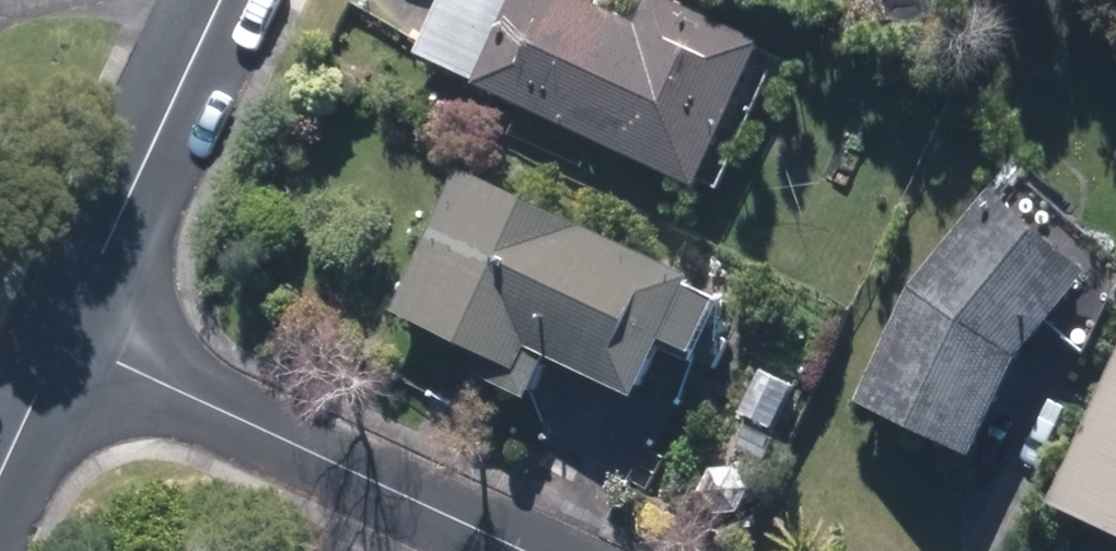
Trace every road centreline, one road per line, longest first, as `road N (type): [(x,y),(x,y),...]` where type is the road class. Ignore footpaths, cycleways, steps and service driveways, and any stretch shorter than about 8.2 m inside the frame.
road 1 (residential): [(543,550),(75,332)]
road 2 (residential): [(75,332),(221,0)]
road 3 (residential): [(0,480),(75,332)]

